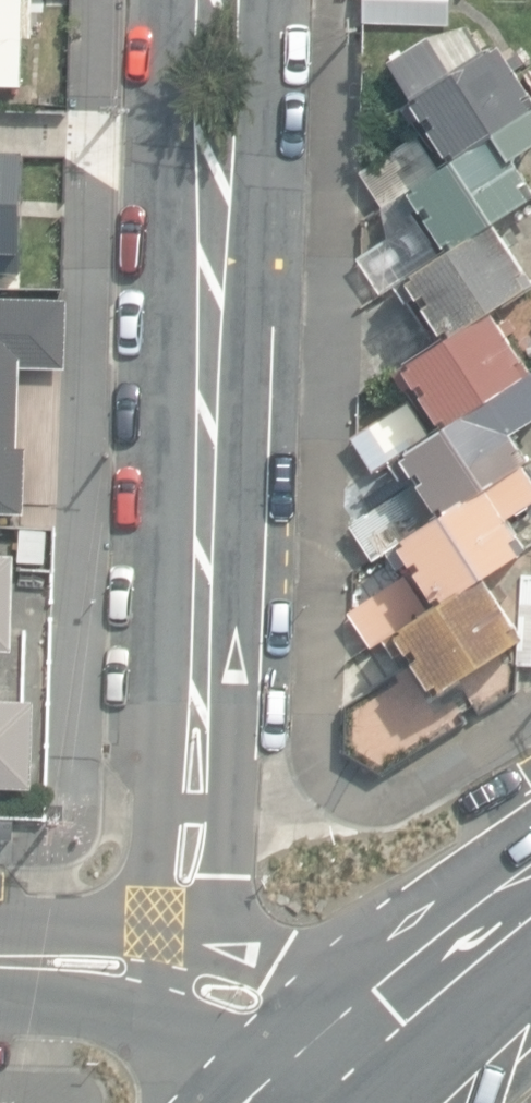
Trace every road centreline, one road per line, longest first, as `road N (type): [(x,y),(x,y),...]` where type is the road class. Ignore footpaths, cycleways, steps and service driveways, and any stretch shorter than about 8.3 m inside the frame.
road 1 (residential): [(154,965),(190,877),(219,0)]
road 2 (secondary): [(530,902),(339,1056)]
road 3 (residential): [(339,1056),(260,1002),(154,965)]
road 4 (residential): [(154,965),(0,960)]

